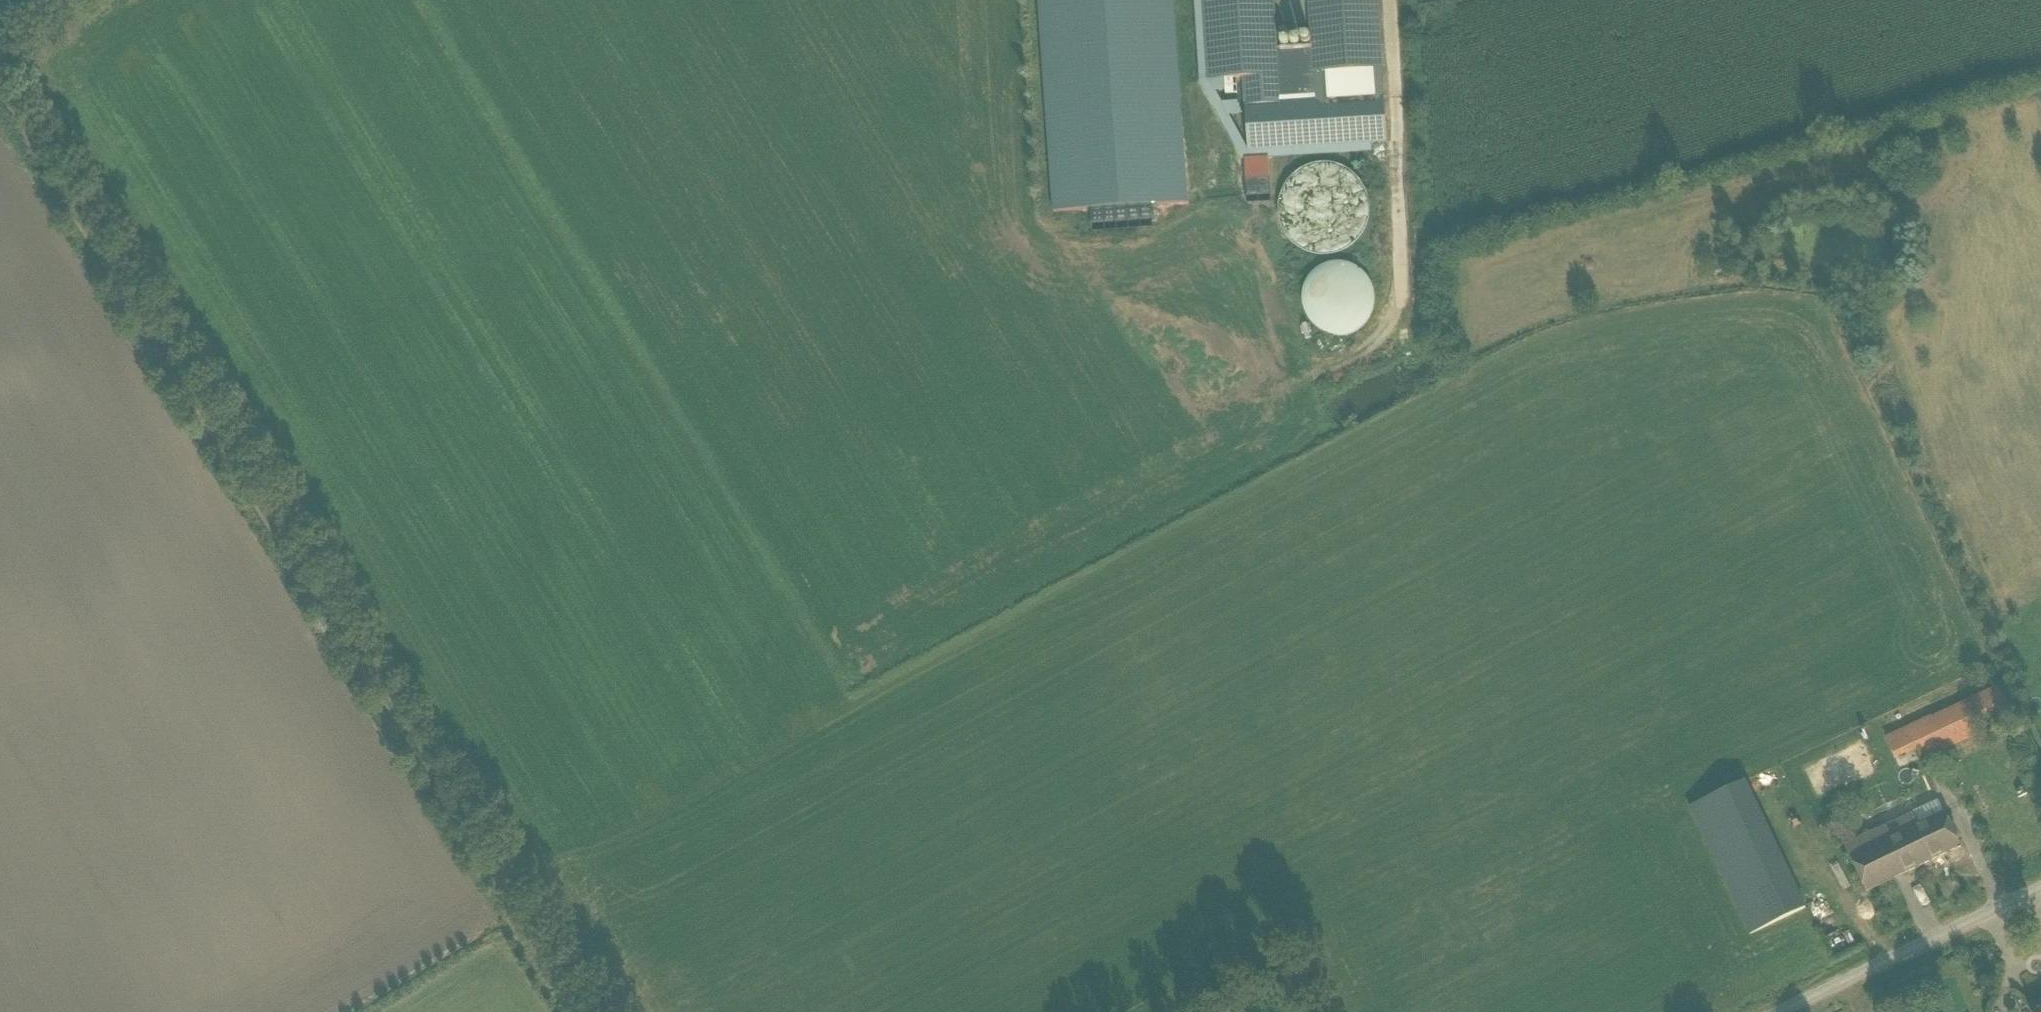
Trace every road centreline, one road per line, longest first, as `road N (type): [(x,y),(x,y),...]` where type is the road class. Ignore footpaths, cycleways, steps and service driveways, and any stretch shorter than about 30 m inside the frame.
road 1 (track): [(0,86),(570,1011)]
road 2 (unclassified): [(1801,1011),(2040,895)]

